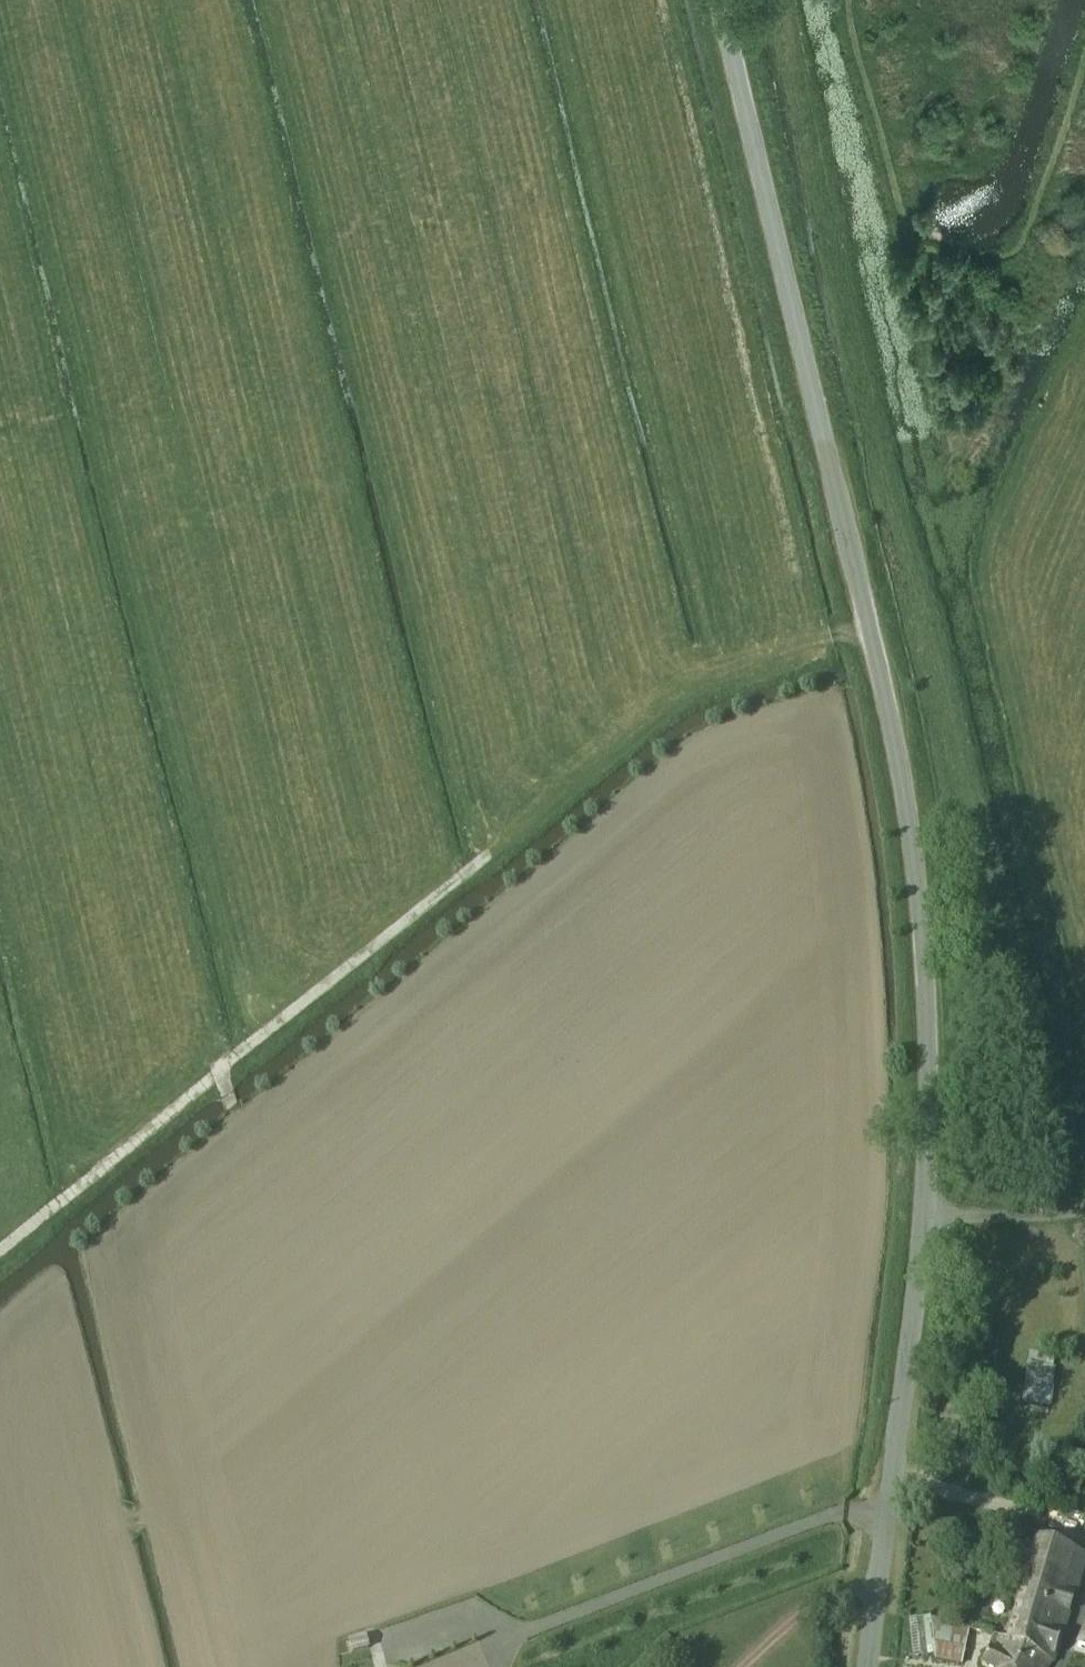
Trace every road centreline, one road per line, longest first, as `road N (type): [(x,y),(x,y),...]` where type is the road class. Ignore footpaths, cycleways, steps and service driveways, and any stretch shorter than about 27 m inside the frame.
road 1 (unclassified): [(867,1666),(917,1293),(932,1048),(920,904),(892,728),(718,0)]
road 2 (track): [(0,1250),(488,856)]

